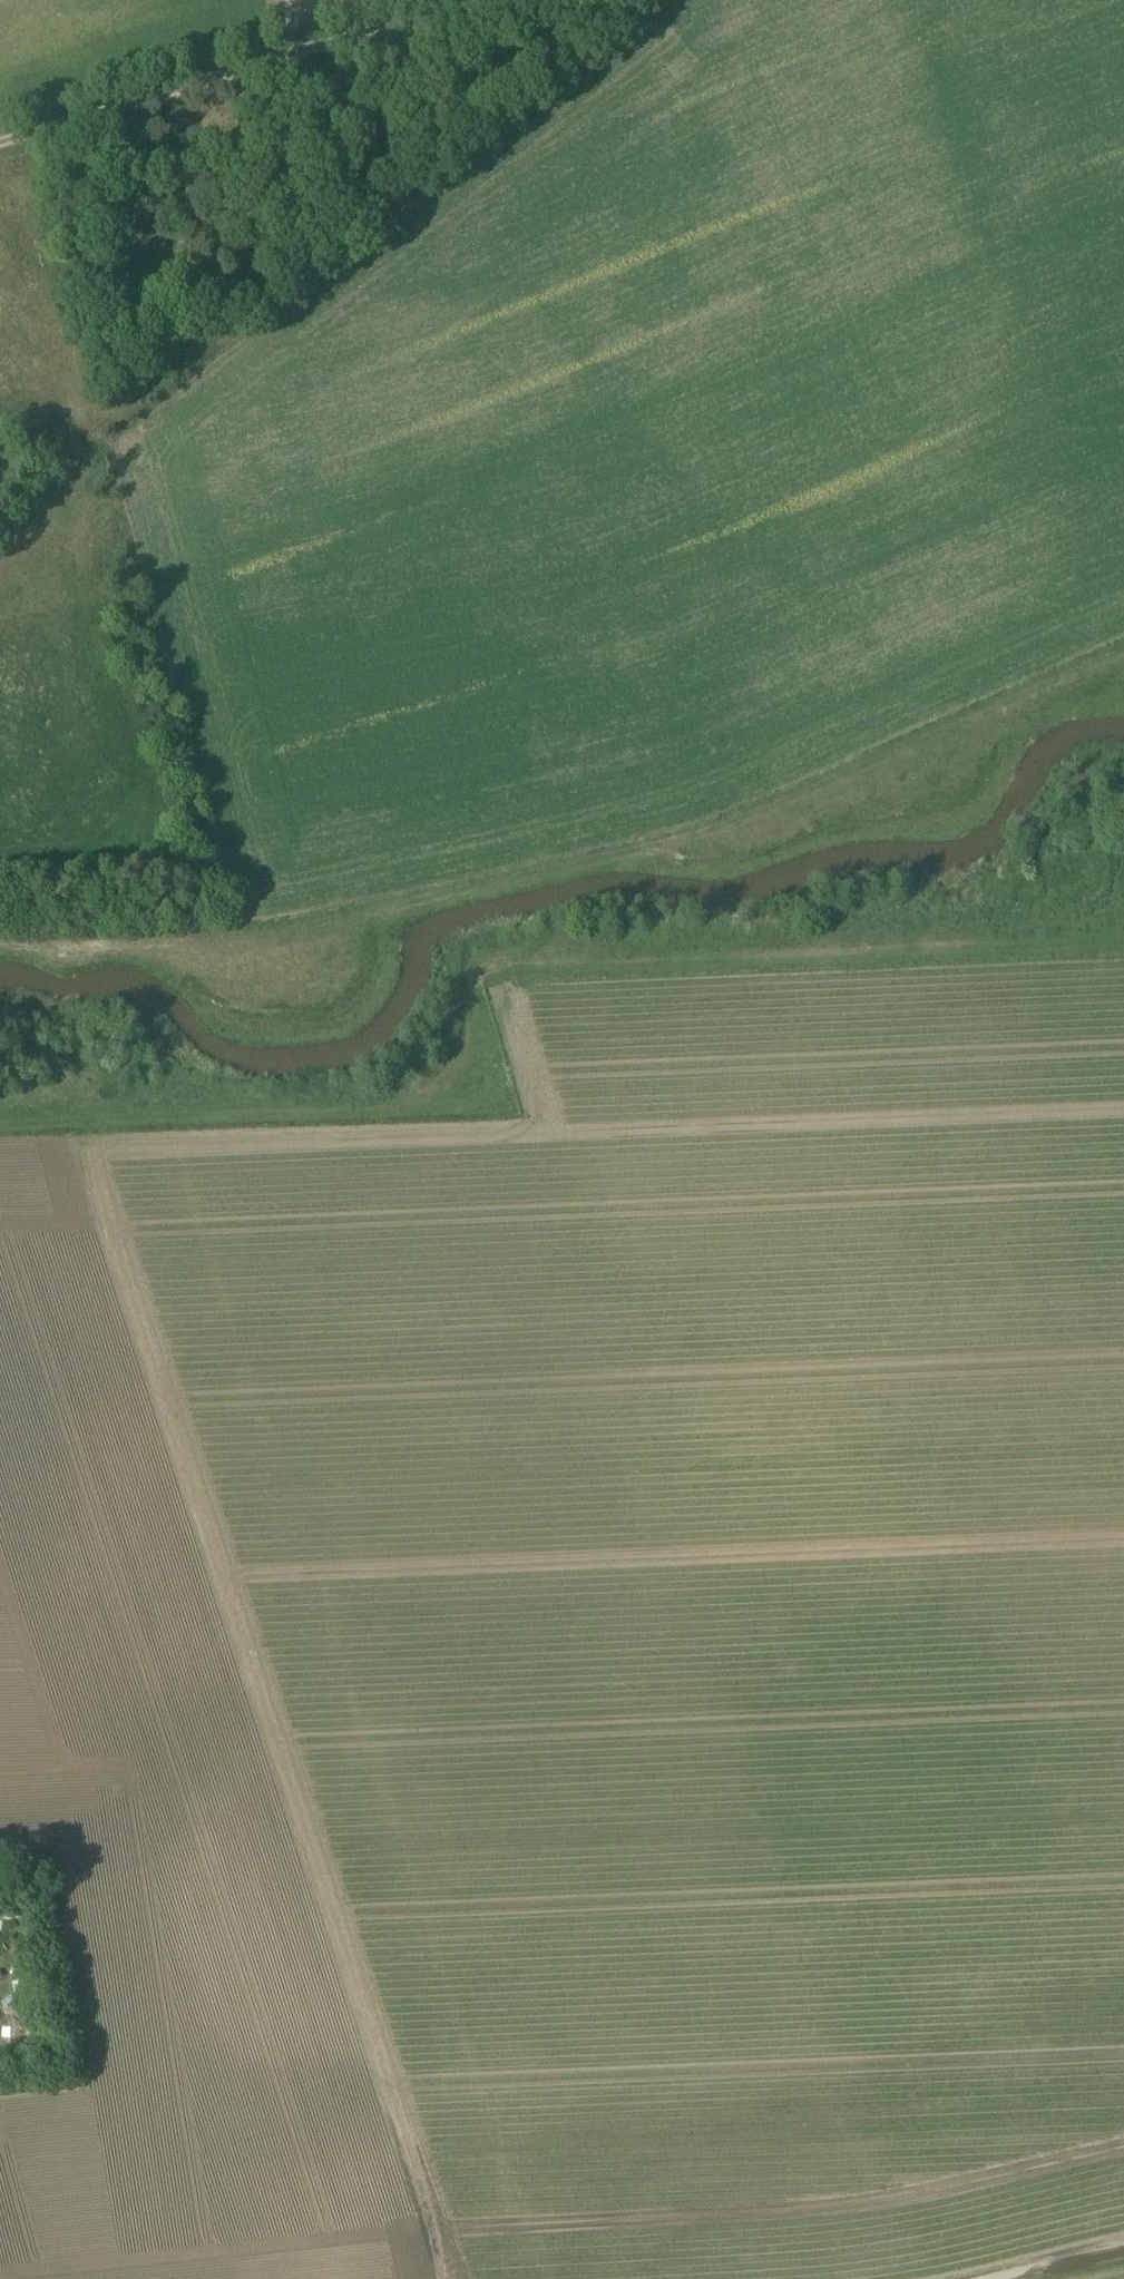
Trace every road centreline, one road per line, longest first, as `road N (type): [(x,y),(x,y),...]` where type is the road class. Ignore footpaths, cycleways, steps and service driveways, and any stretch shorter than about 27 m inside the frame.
road 1 (track): [(0,139),(436,0)]

